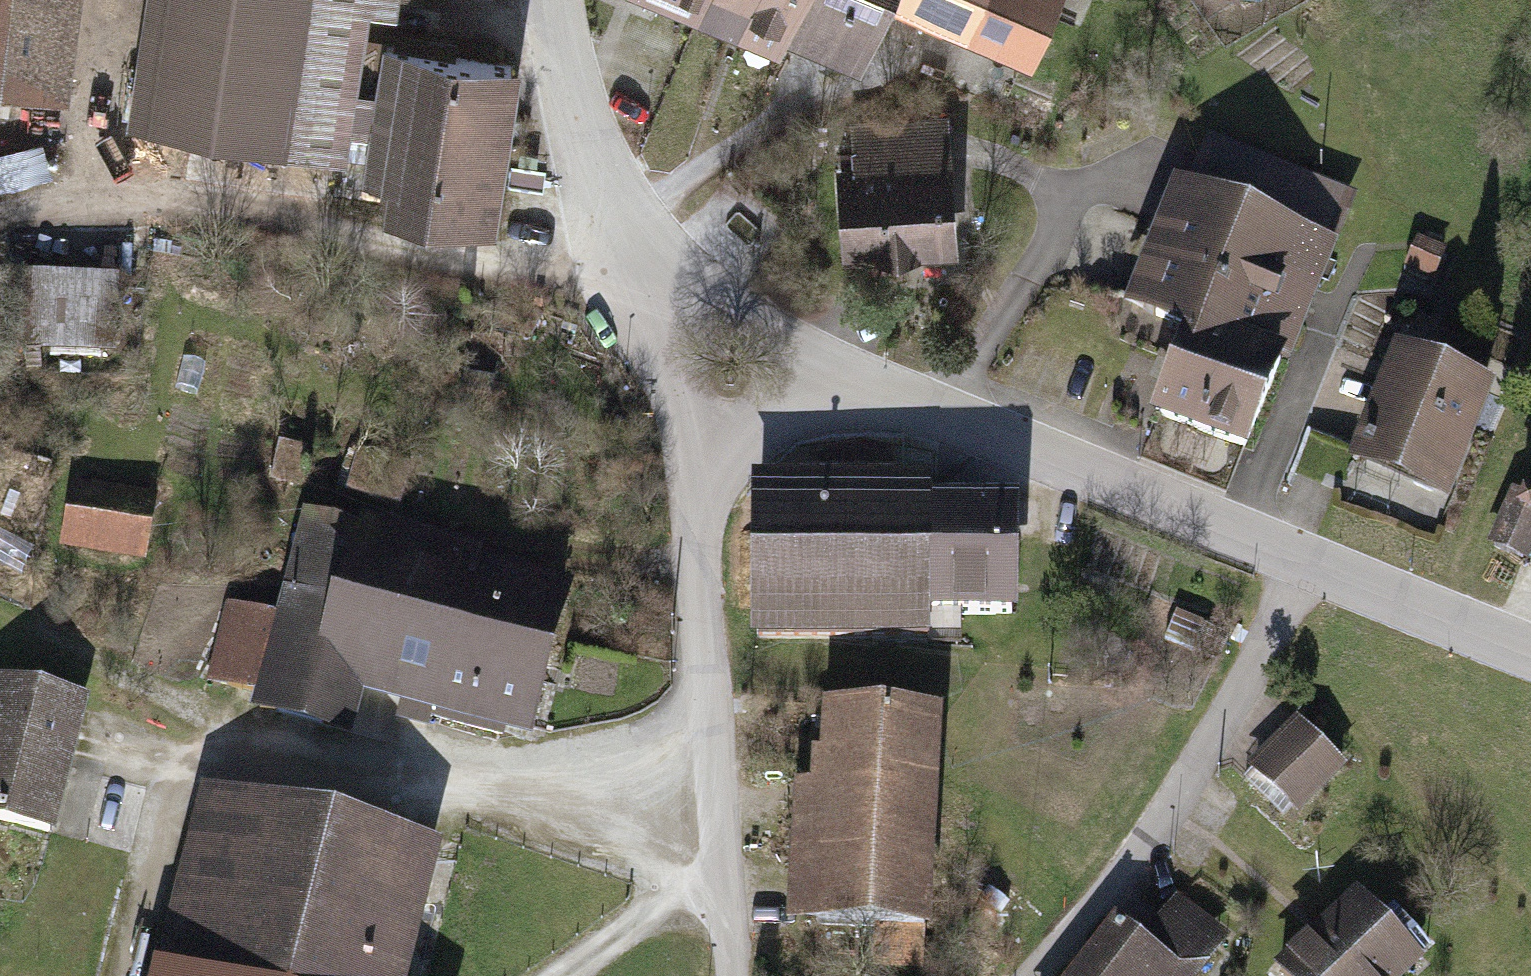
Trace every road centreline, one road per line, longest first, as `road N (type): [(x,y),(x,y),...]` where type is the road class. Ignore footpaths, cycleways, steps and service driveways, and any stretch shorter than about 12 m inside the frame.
road 1 (residential): [(1530,651),(852,383)]
road 2 (track): [(0,222),(109,194),(534,263),(623,247)]
road 3 (track): [(364,788),(720,878),(563,975)]
road 4 (residential): [(731,975),(690,448)]
road 5 (residential): [(623,247),(852,383)]
road 6 (residential): [(623,247),(559,49),(554,0)]
road 7 (track): [(447,529),(697,567)]
road 8 (residential): [(690,448),(623,247)]
road 9 (track): [(111,0),(99,155),(109,194)]
road 10 (residential): [(852,383),(690,448)]

